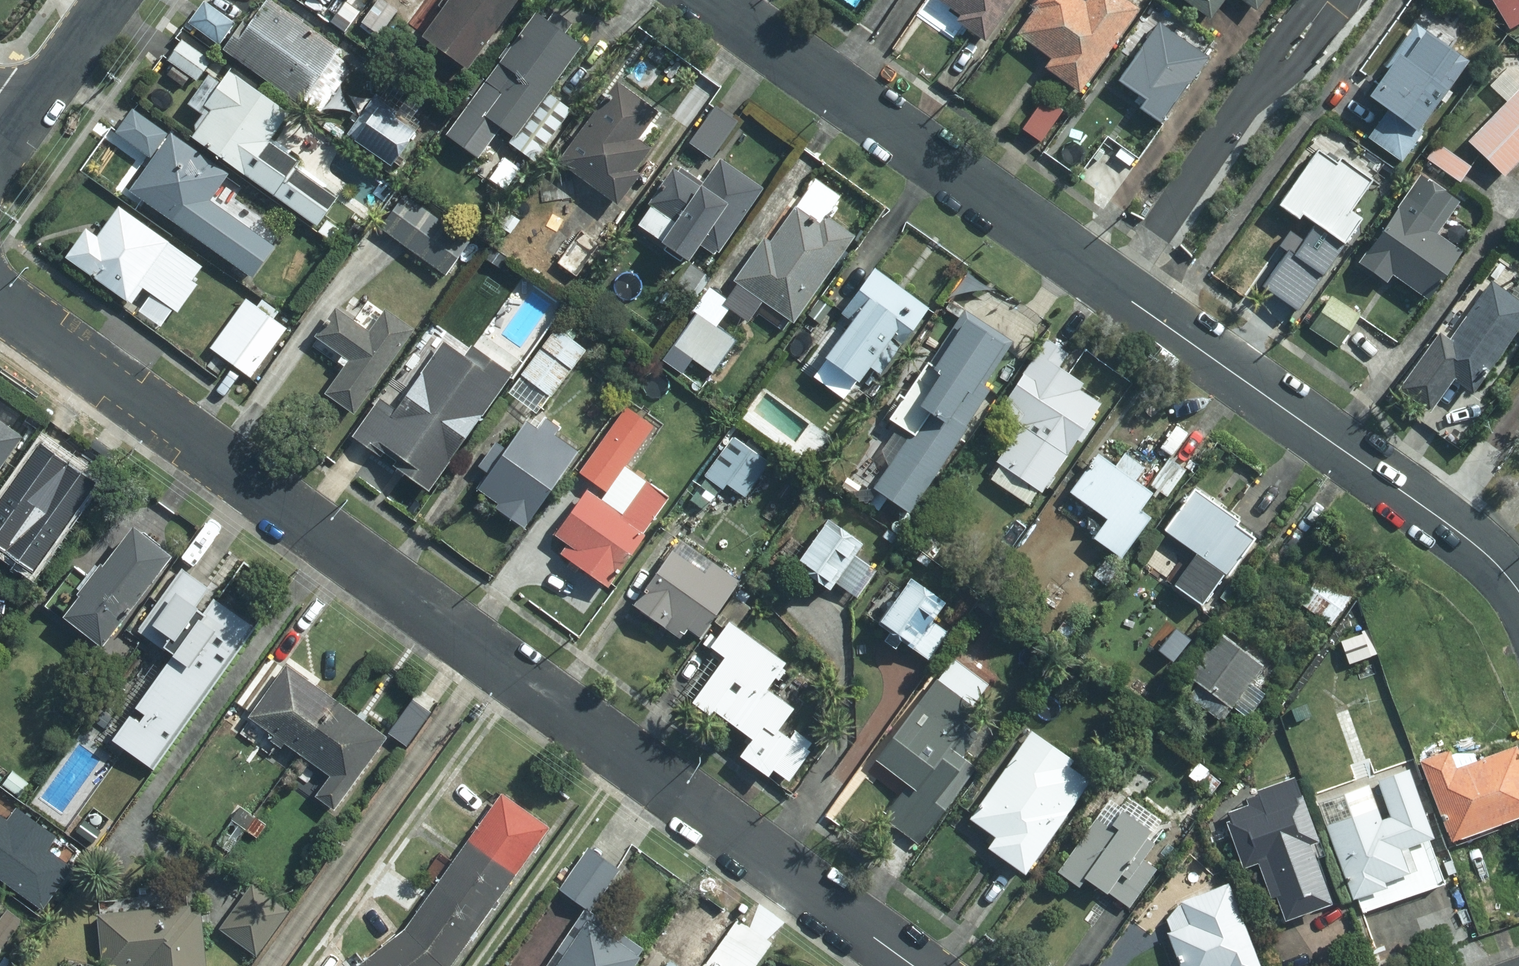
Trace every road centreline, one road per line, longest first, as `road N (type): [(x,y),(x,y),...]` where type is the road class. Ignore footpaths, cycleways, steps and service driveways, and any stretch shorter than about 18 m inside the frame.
road 1 (tertiary): [(0,301),(914,965)]
road 2 (residential): [(1518,595),(1467,539),(708,0)]
road 3 (tertiary): [(29,112),(110,0)]

